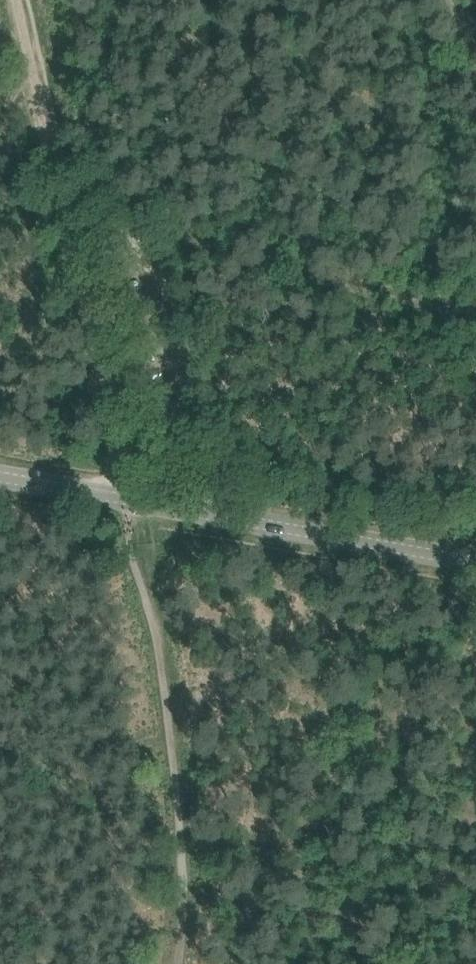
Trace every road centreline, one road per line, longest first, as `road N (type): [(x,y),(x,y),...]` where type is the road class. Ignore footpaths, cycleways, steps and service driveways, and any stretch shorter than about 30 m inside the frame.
road 1 (track): [(118,499),(109,393),(15,0)]
road 2 (track): [(178,963),(184,859),(174,744),(156,623),(131,546),(129,501)]
road 3 (tertiary): [(129,501),(475,561)]
road 4 (unclassified): [(78,231),(120,388),(129,501)]
road 5 (tertiary): [(0,477),(129,501)]

